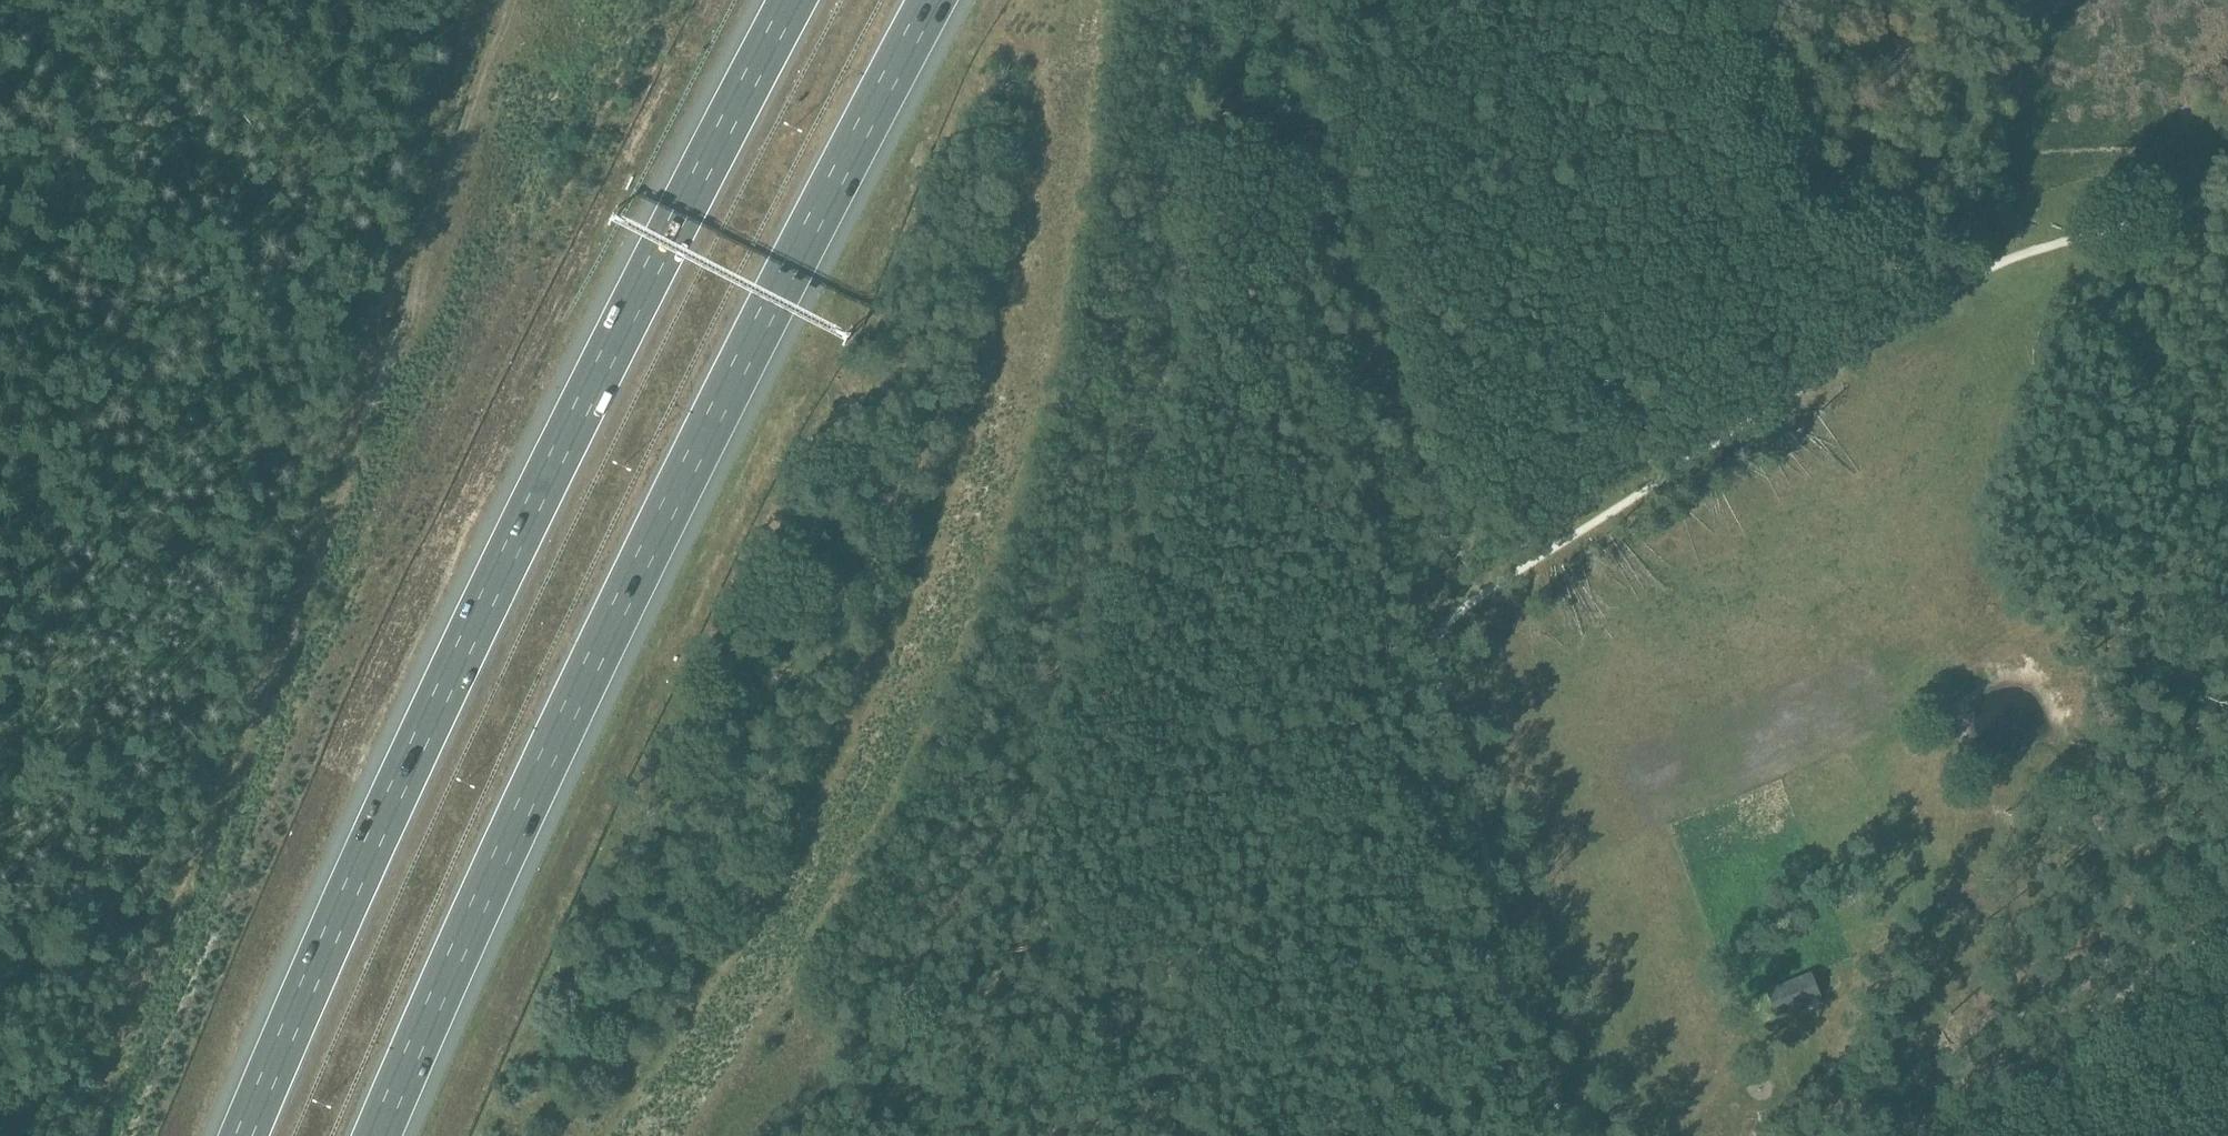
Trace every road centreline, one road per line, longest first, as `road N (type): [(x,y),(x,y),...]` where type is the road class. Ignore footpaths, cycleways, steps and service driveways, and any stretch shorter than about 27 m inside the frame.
road 1 (motorway): [(378,1135),(652,528),(932,0)]
road 2 (motorway): [(788,0),(555,456),(323,952),(246,1135)]
road 3 (track): [(1450,664),(1344,358),(1325,253),(1349,137),(1389,83),(1430,41),(1484,8),(1532,0)]
road 4 (track): [(1897,1135),(2227,913)]
road 5 (track): [(509,0),(411,330)]

